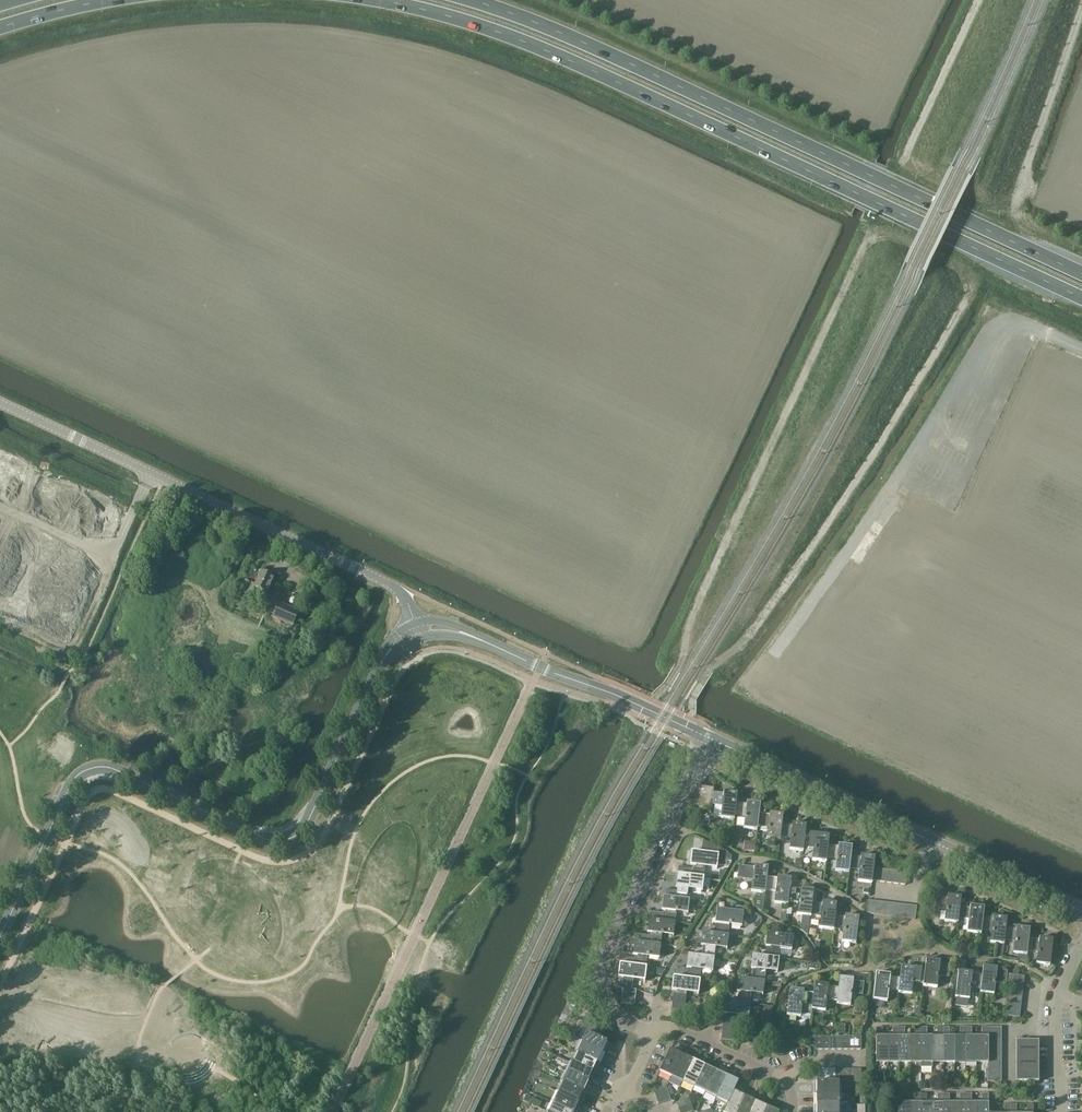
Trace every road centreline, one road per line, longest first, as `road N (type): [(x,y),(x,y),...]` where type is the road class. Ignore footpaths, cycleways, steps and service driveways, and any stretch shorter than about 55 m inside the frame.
road 1 (trunk): [(382,0),(560,55),(1081,299)]
road 2 (trunk): [(1081,273),(567,35),(470,0)]
road 3 (tertiary): [(417,631),(386,657),(295,836),(267,840),(113,768),(87,770),(72,782),(0,938)]
road 4 (unclassified): [(417,631),(392,585),(0,403)]
road 5 (tertiary): [(1081,911),(706,737)]
road 6 (residential): [(654,1032),(612,1007),(602,969),(706,737)]
road 7 (tertiary): [(706,737),(460,635),(417,631)]
road 8 (residential): [(791,1111),(784,1079),(677,1030),(654,1032)]
road 9 (residential): [(1061,1111),(1055,1022),(1081,944)]

